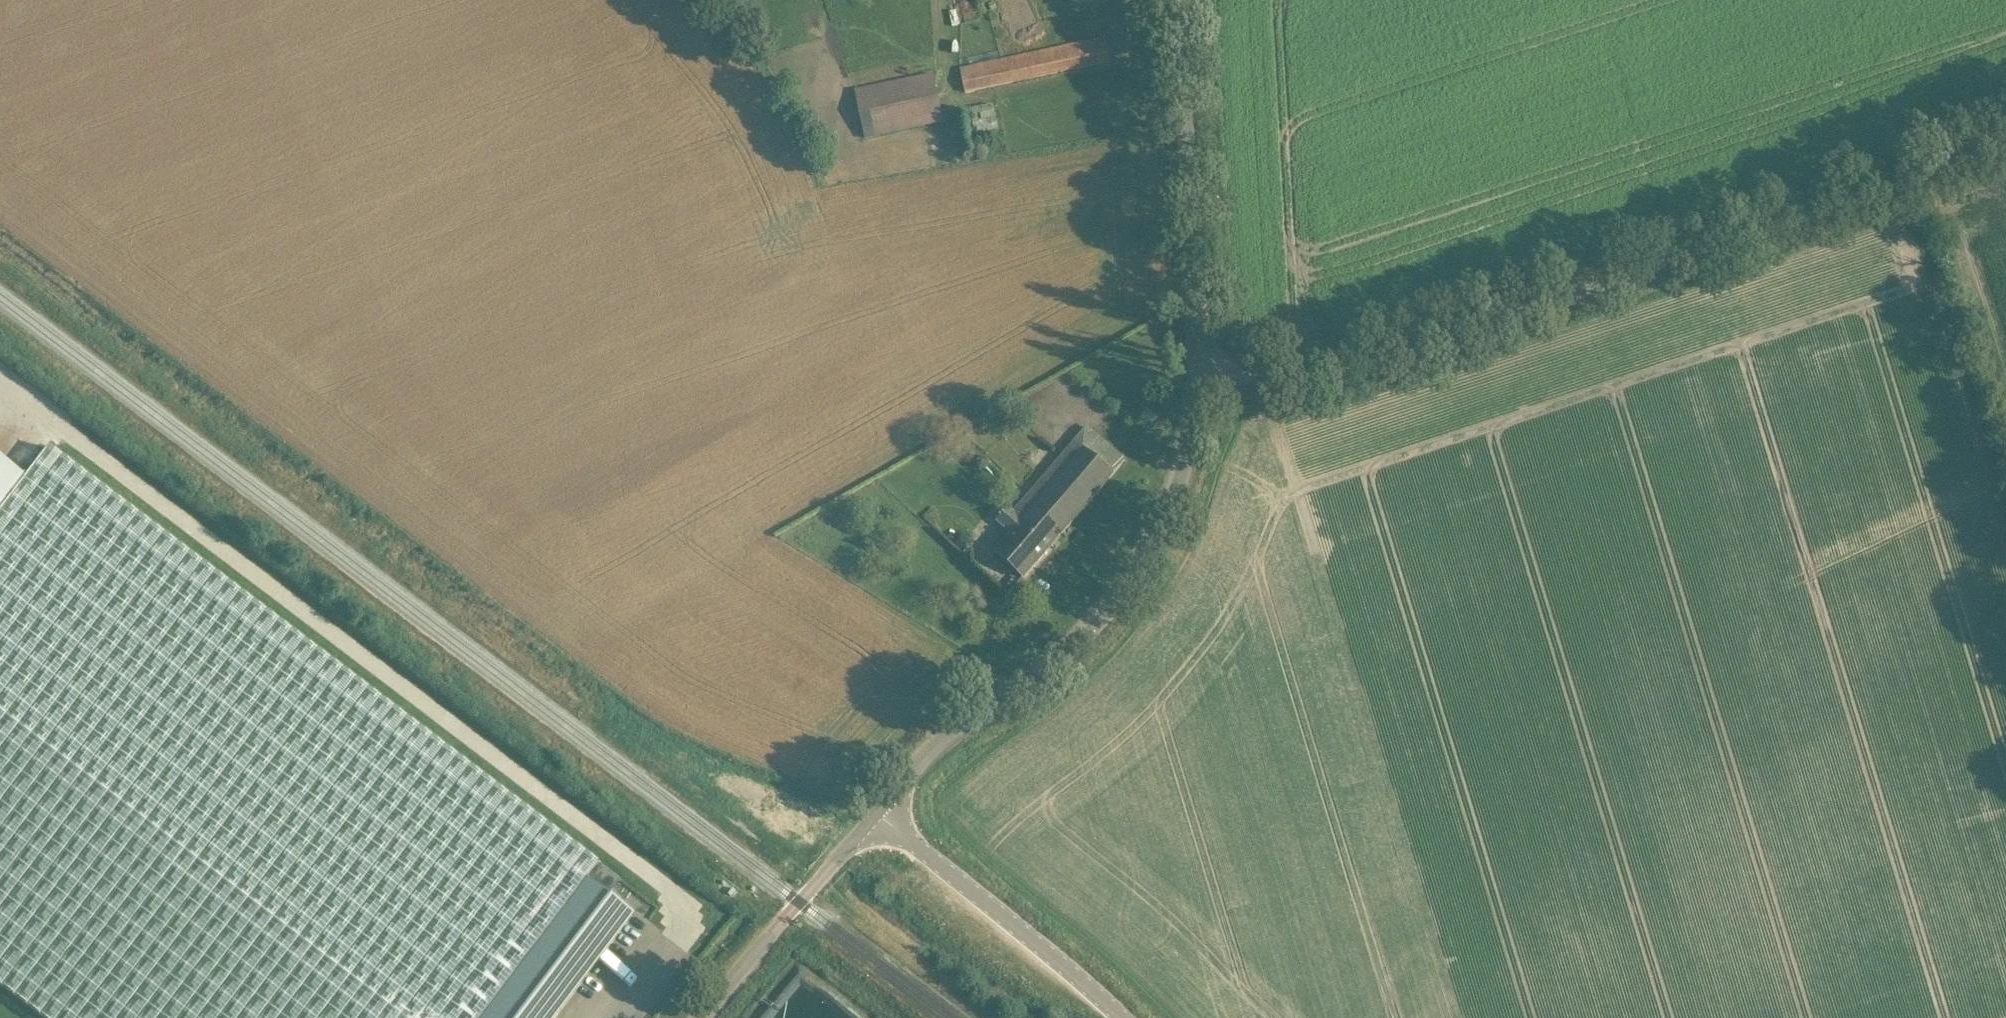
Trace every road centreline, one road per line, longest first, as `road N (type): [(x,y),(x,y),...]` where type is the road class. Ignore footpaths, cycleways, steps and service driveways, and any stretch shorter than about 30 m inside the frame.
road 1 (unclassified): [(1204,374),(1324,375),(1383,361),(2005,144)]
road 2 (unclassified): [(877,813),(942,740),(1092,632),(1129,586),(1183,475),(1204,374)]
road 3 (unclassified): [(1204,374),(1182,0)]
road 4 (unclassified): [(1122,1017),(877,813)]
road 5 (unclassified): [(700,1017),(877,813)]

